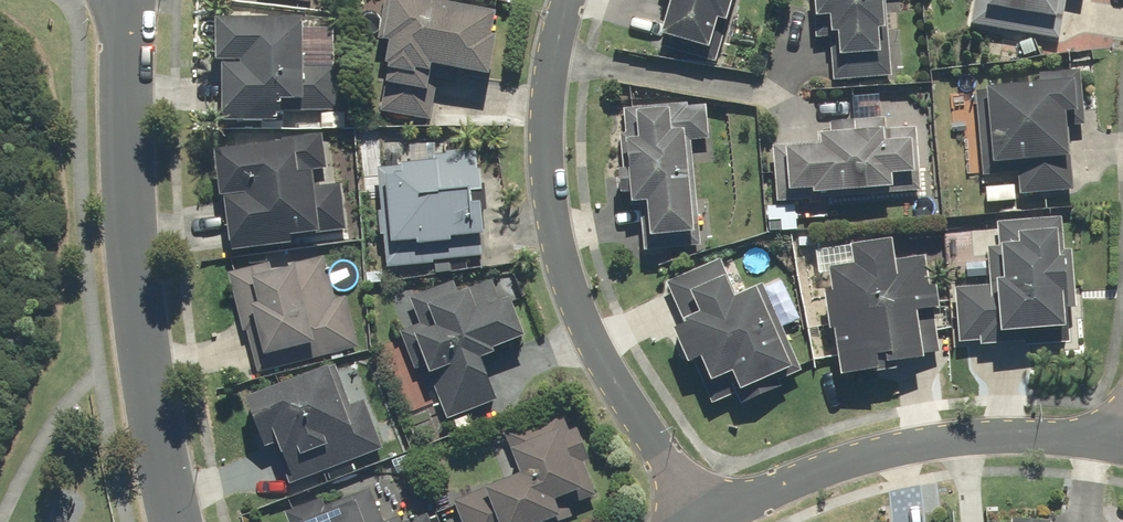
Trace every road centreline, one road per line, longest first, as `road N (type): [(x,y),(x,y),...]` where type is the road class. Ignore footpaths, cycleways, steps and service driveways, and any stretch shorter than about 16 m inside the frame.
road 1 (residential): [(574,0),(558,56),(548,151),(563,268),(588,337),(706,521)]
road 2 (residential): [(125,0),(125,140),(141,367),(175,521)]
road 3 (residential): [(714,521),(882,453),(966,437),(1122,447)]

